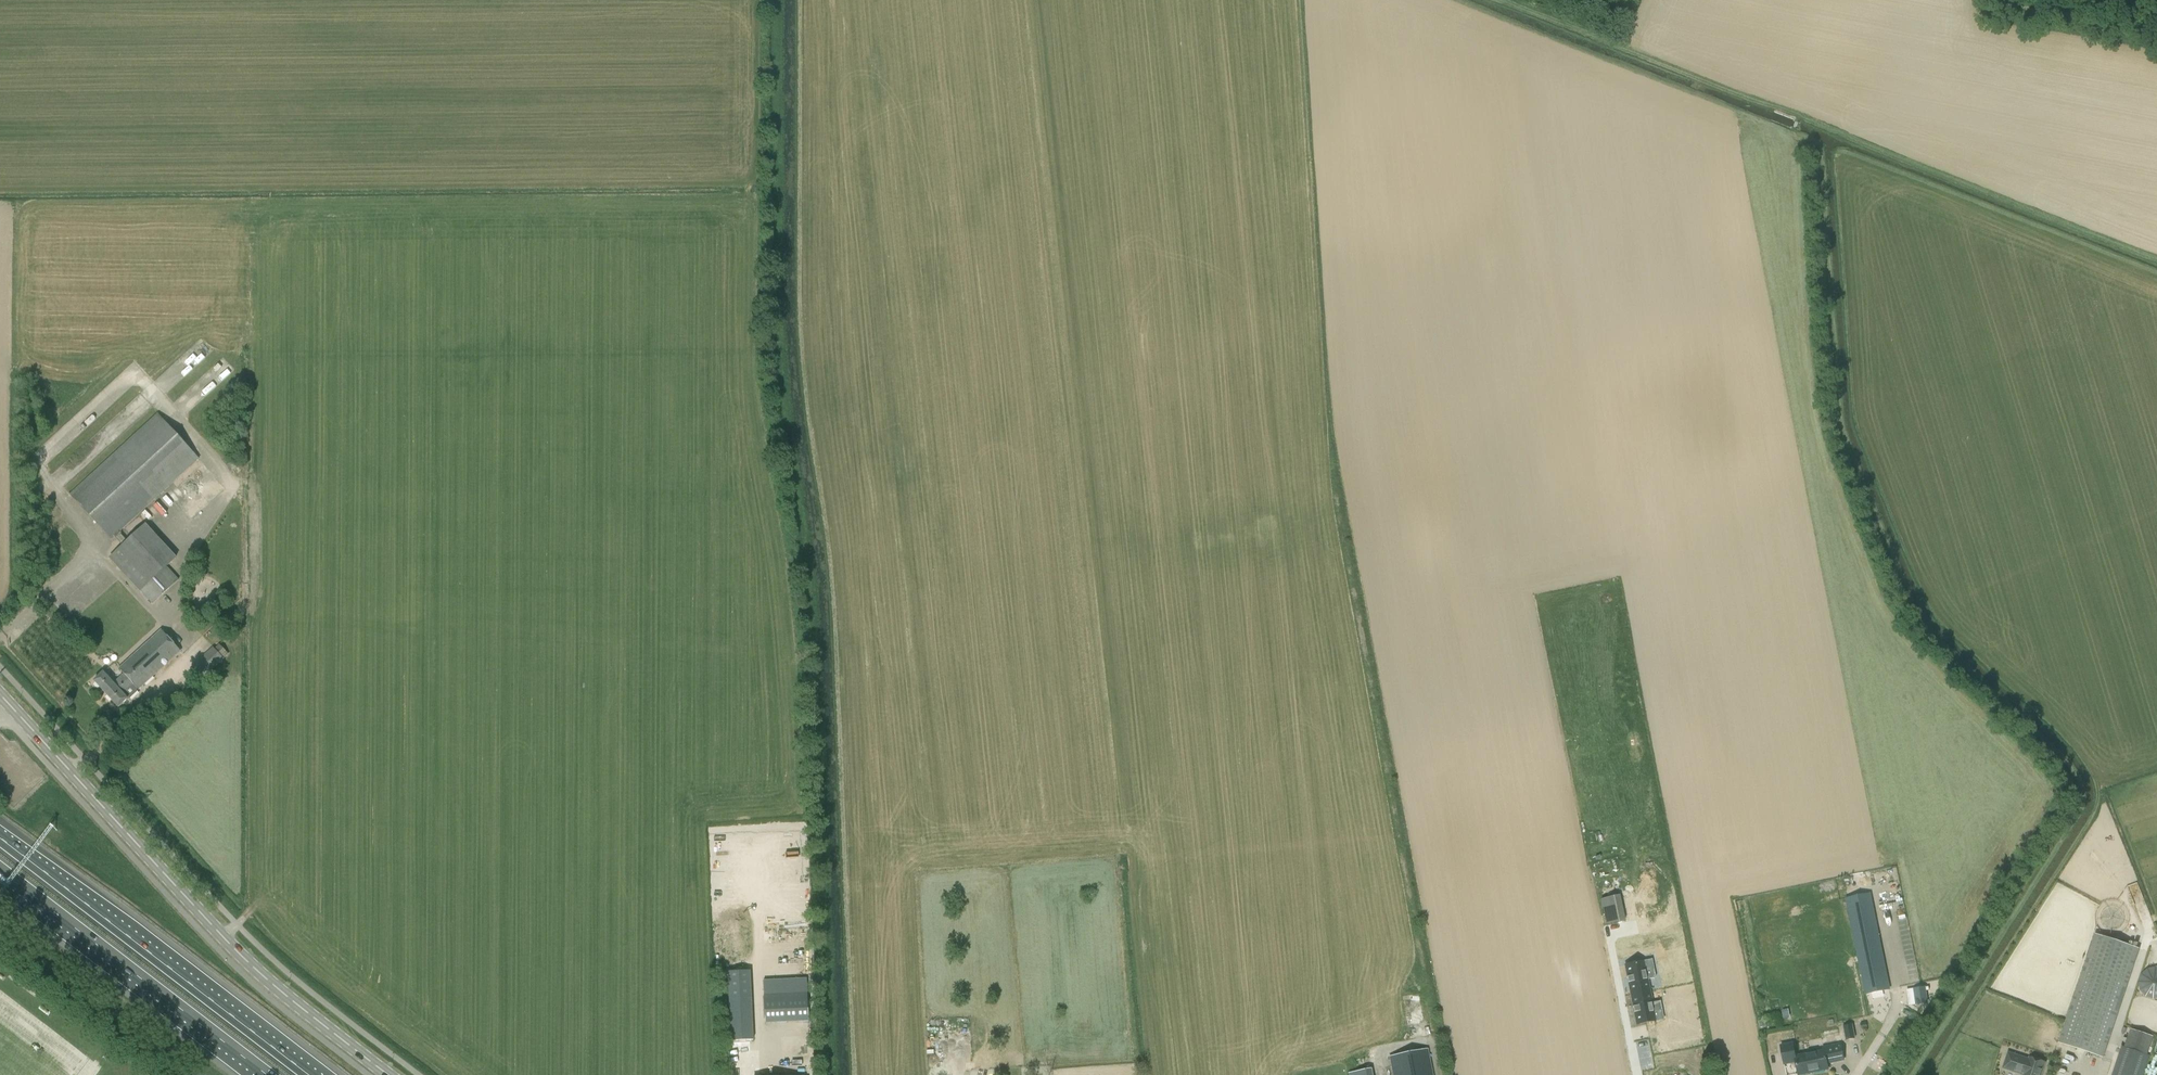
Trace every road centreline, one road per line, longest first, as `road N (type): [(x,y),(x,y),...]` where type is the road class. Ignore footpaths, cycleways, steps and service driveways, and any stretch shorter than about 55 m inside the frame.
road 1 (primary): [(391,1074),(263,974),(0,696)]
road 2 (motorway): [(320,1074),(0,831)]
road 3 (motorway): [(48,907),(267,1074)]
road 4 (track): [(913,1074),(907,884),(909,869),(927,856)]
road 5 (track): [(2156,14),(1999,2)]
road 6 (residential): [(97,552),(0,638)]

